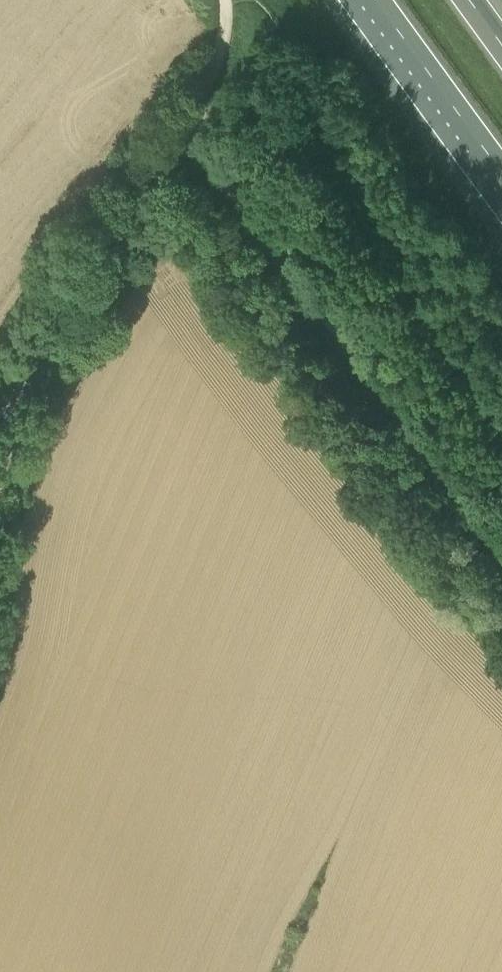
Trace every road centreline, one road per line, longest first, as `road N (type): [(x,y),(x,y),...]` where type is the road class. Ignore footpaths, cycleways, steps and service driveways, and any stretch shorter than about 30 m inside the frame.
road 1 (unclassified): [(501,551),(224,178)]
road 2 (track): [(181,127),(27,355)]
road 3 (motorway): [(378,0),(501,172)]
road 4 (track): [(181,127),(222,51),(226,0)]
road 5 (track): [(27,355),(0,476)]

